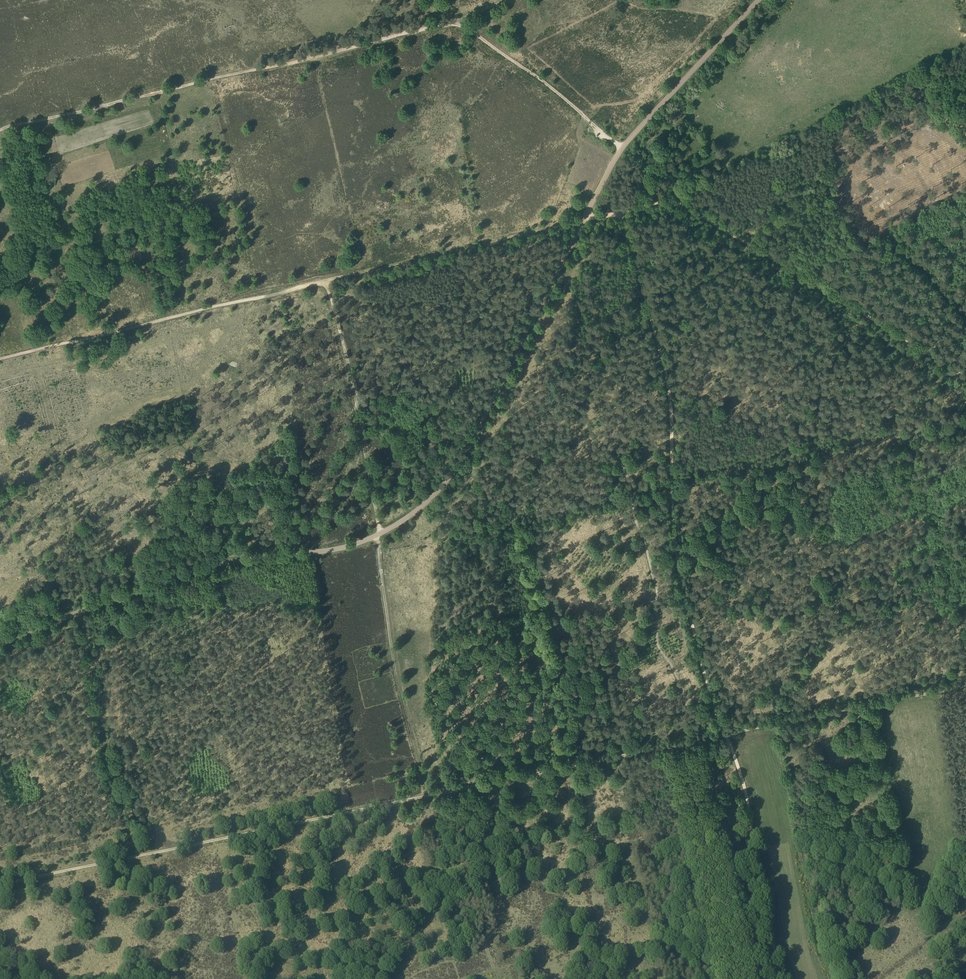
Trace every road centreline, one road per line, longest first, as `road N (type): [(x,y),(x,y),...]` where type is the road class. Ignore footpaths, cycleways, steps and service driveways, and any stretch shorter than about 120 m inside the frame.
road 1 (unclassified): [(0,645),(236,560),(375,541),(412,518),(448,478),(498,391),(622,147),(758,0)]
road 2 (track): [(965,685),(0,885)]
road 3 (track): [(623,212),(666,370),(679,575),(747,797),(782,978)]
road 4 (track): [(623,212),(0,362)]
road 5 (track): [(326,282),(386,594),(435,796)]
road 6 (track): [(0,129),(456,24)]
road 7 (track): [(965,382),(678,200),(623,212)]
road 8 (track): [(131,857),(92,630)]
road 9 (track): [(622,147),(456,24)]

